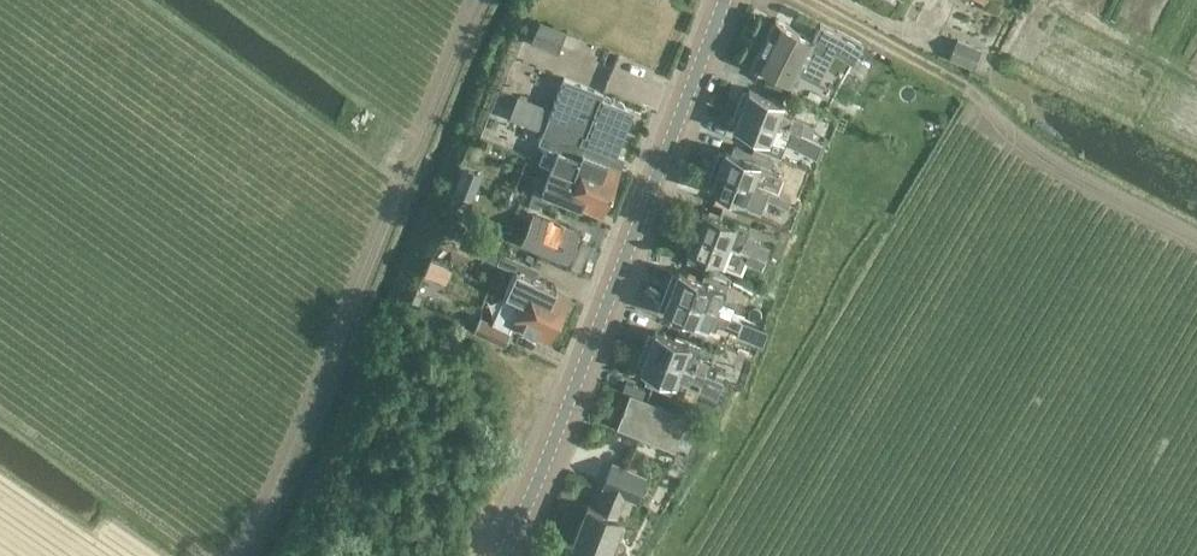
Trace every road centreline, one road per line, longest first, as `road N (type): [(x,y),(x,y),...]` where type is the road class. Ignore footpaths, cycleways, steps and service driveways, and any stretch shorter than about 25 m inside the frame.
road 1 (tertiary): [(505,555),(681,97),(726,0)]

